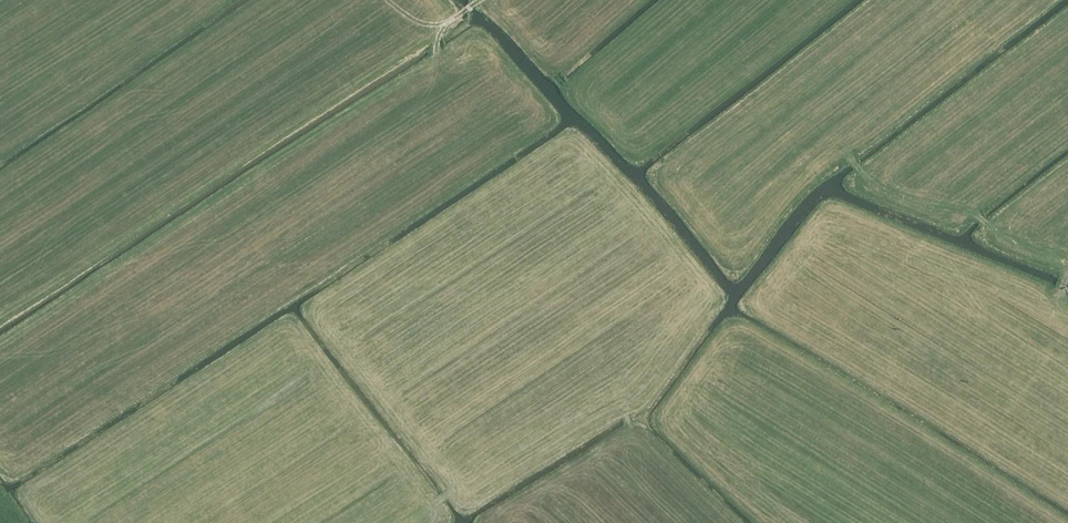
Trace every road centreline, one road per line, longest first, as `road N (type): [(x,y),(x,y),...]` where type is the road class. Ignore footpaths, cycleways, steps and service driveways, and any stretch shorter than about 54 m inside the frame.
road 1 (track): [(718,522),(627,417)]

